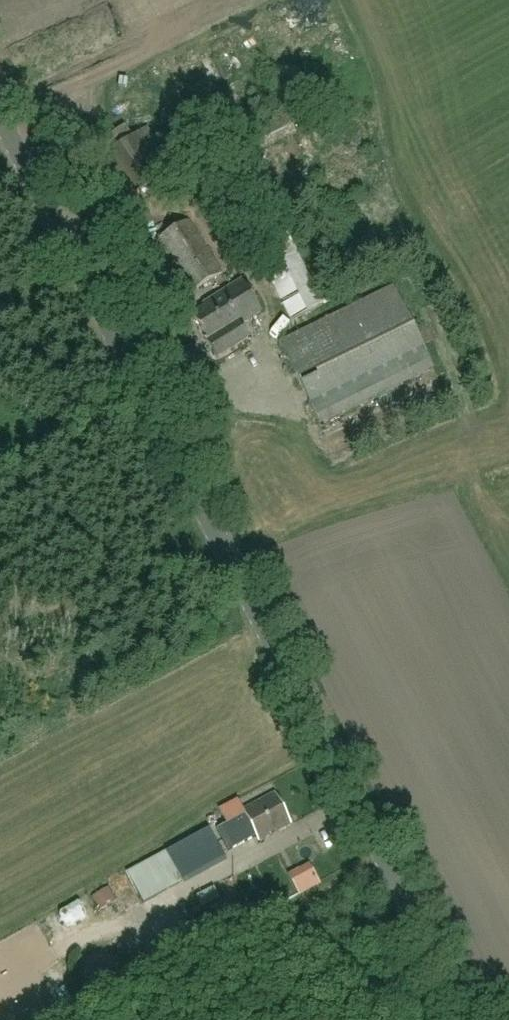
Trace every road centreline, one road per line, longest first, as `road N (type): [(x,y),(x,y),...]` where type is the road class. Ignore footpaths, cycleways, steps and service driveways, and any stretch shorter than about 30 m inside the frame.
road 1 (tertiary): [(466,1019),(0,132)]

